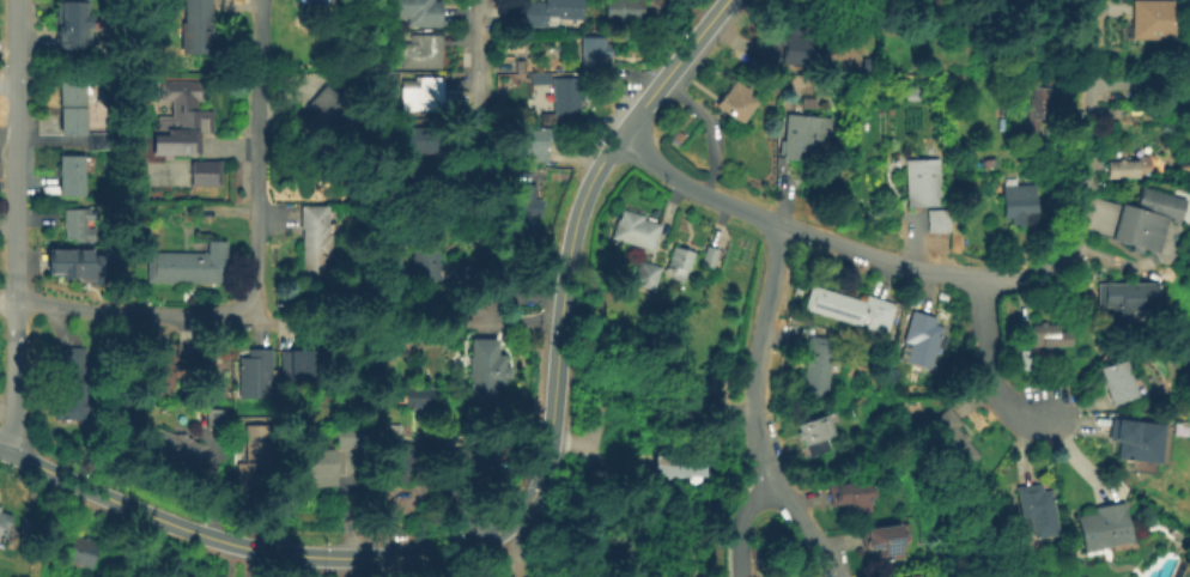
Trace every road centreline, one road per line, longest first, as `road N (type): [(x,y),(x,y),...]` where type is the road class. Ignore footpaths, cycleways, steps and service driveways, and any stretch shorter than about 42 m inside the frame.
road 1 (tertiary): [(723,0),(585,182),(564,256),(538,478),(492,532),(400,555),(254,548),(136,510),(0,449)]
road 2 (residential): [(1087,0),(1089,181),(1064,255),(1032,274),(959,278),(778,227),(682,183),(618,134)]
road 3 (residential): [(16,0),(13,415),(2,450)]
road 4 (residential): [(778,227),(748,385),(749,418),(772,488),(837,576)]
road 5 (residential): [(263,0),(254,286),(247,302)]
road 6 (residential): [(247,302),(187,321),(14,302)]
road 7 (residential): [(980,280),(990,383),(1001,399),(1040,412)]

